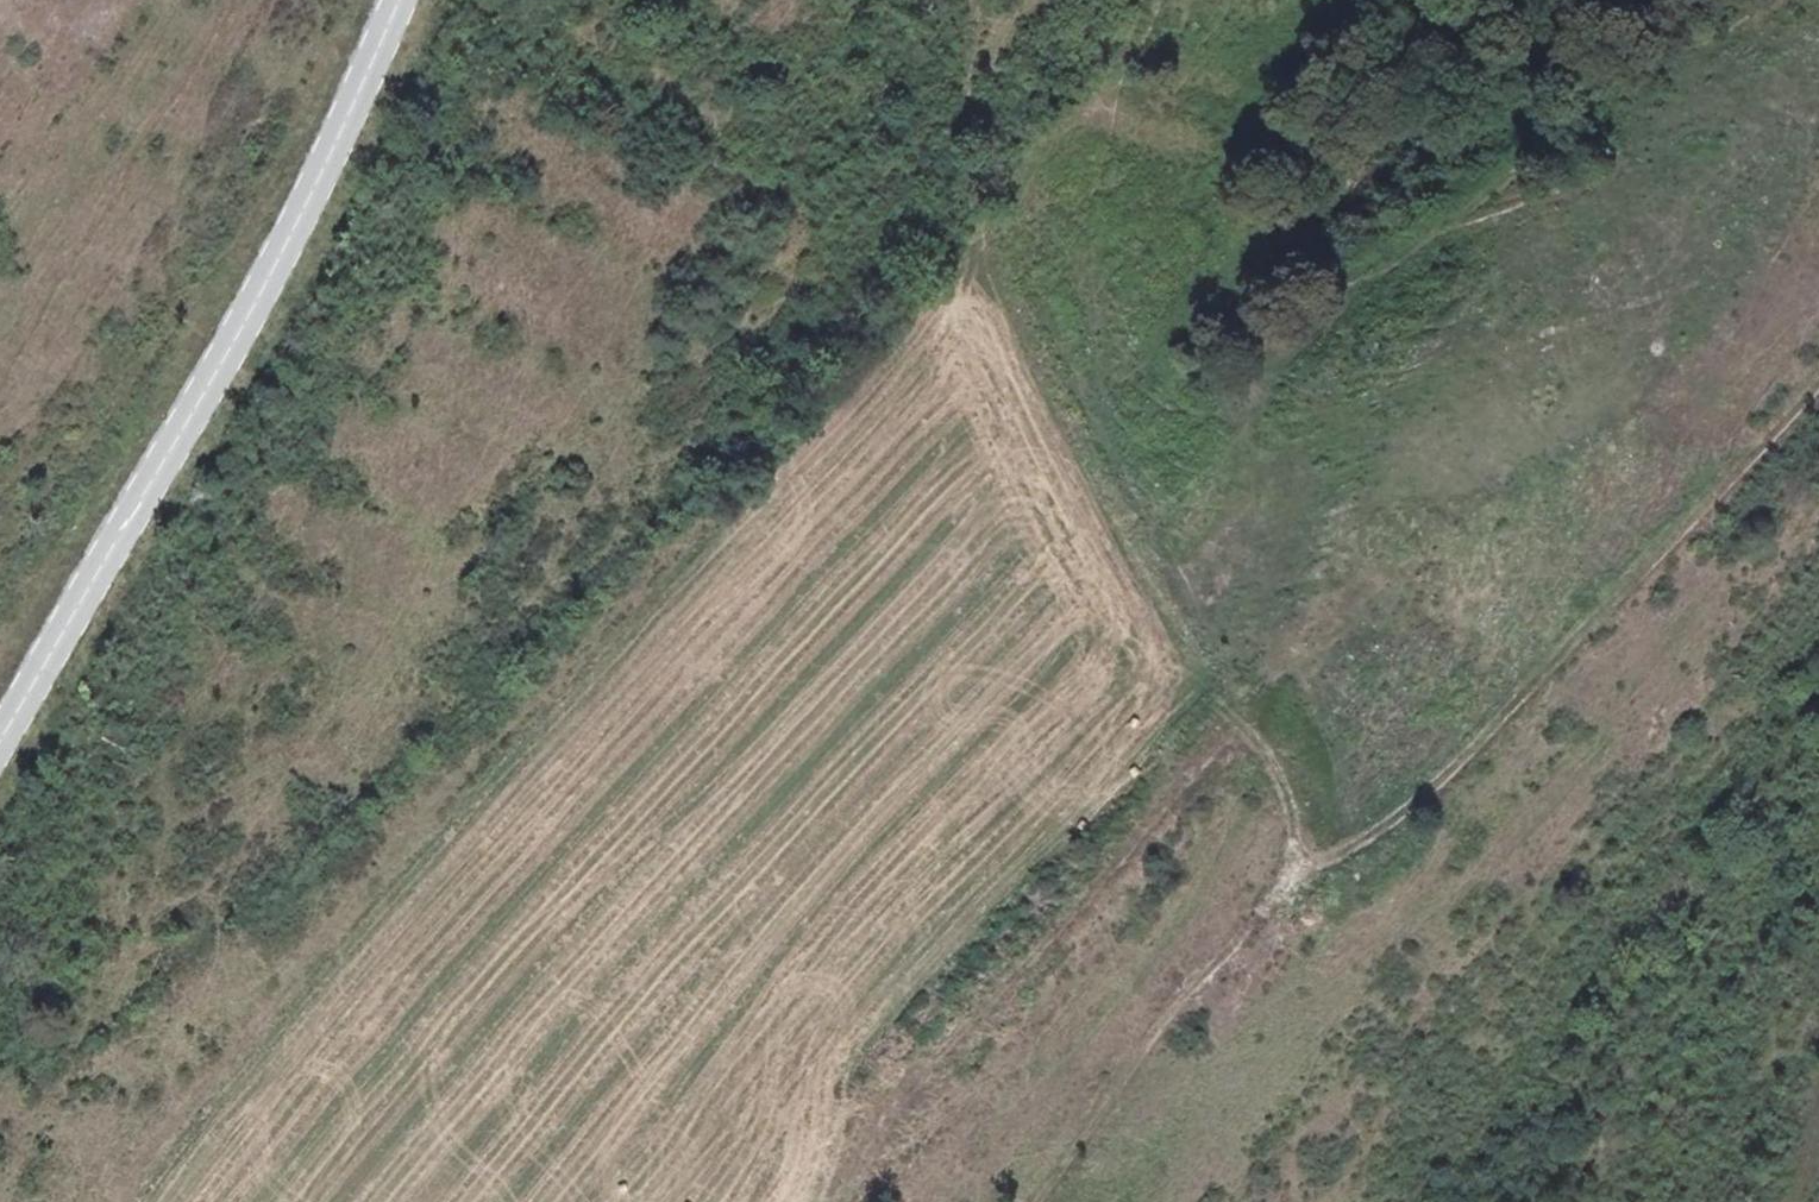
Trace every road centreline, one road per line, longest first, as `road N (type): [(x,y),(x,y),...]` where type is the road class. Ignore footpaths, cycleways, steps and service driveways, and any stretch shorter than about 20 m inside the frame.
road 1 (track): [(1044,1201),(1158,1025),(1282,893),(1370,839),(1482,744),(1646,579),(1818,386)]
road 2 (secondary): [(399,0),(254,305),(0,740)]

